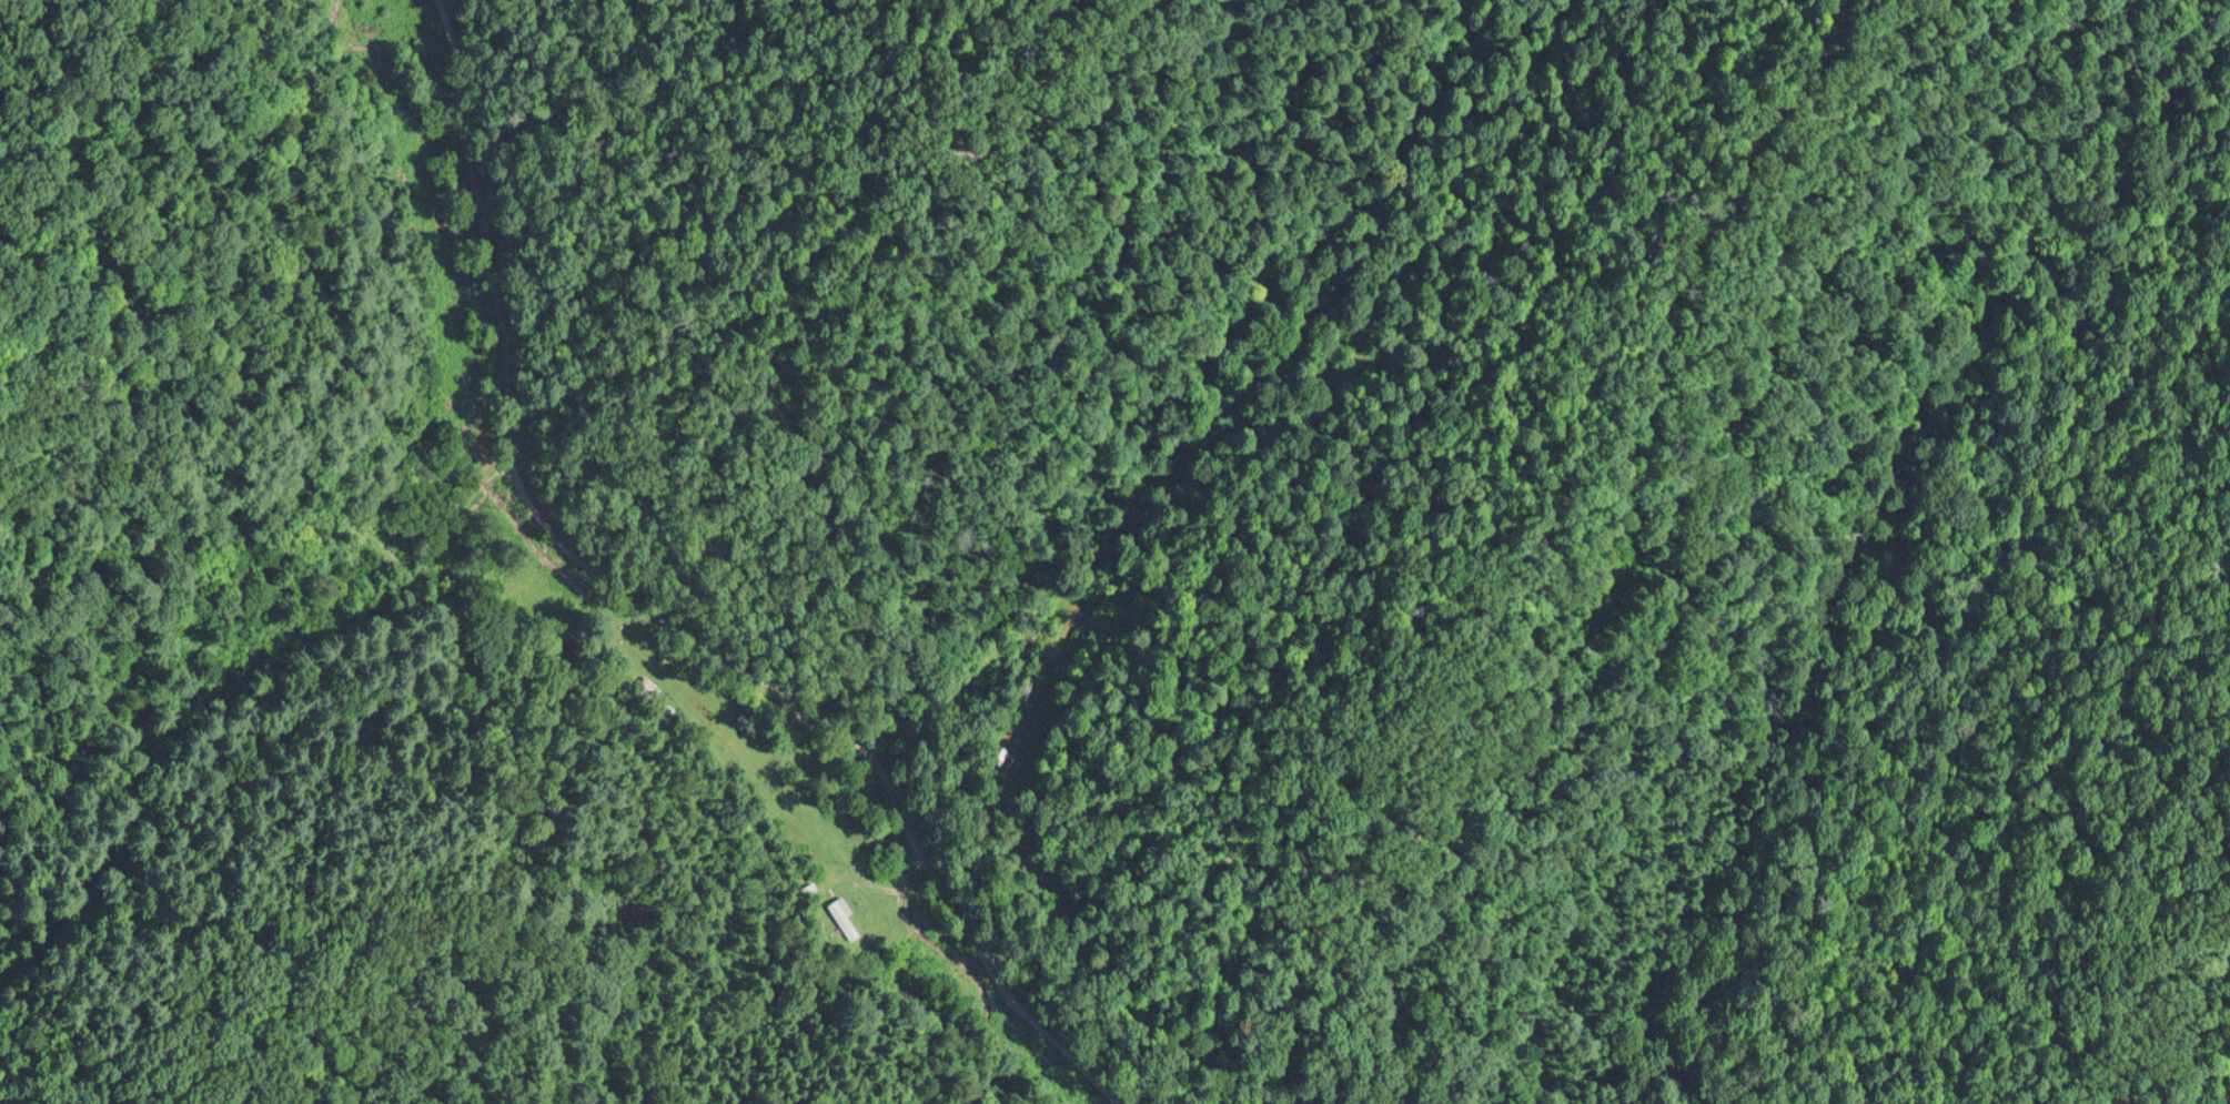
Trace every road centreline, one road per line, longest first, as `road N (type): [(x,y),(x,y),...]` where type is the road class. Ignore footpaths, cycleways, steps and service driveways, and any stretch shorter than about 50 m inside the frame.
road 1 (residential): [(438,0),(502,334),(515,459),(542,514),(622,584),(819,703),(875,756),(985,961),(1117,1103)]

